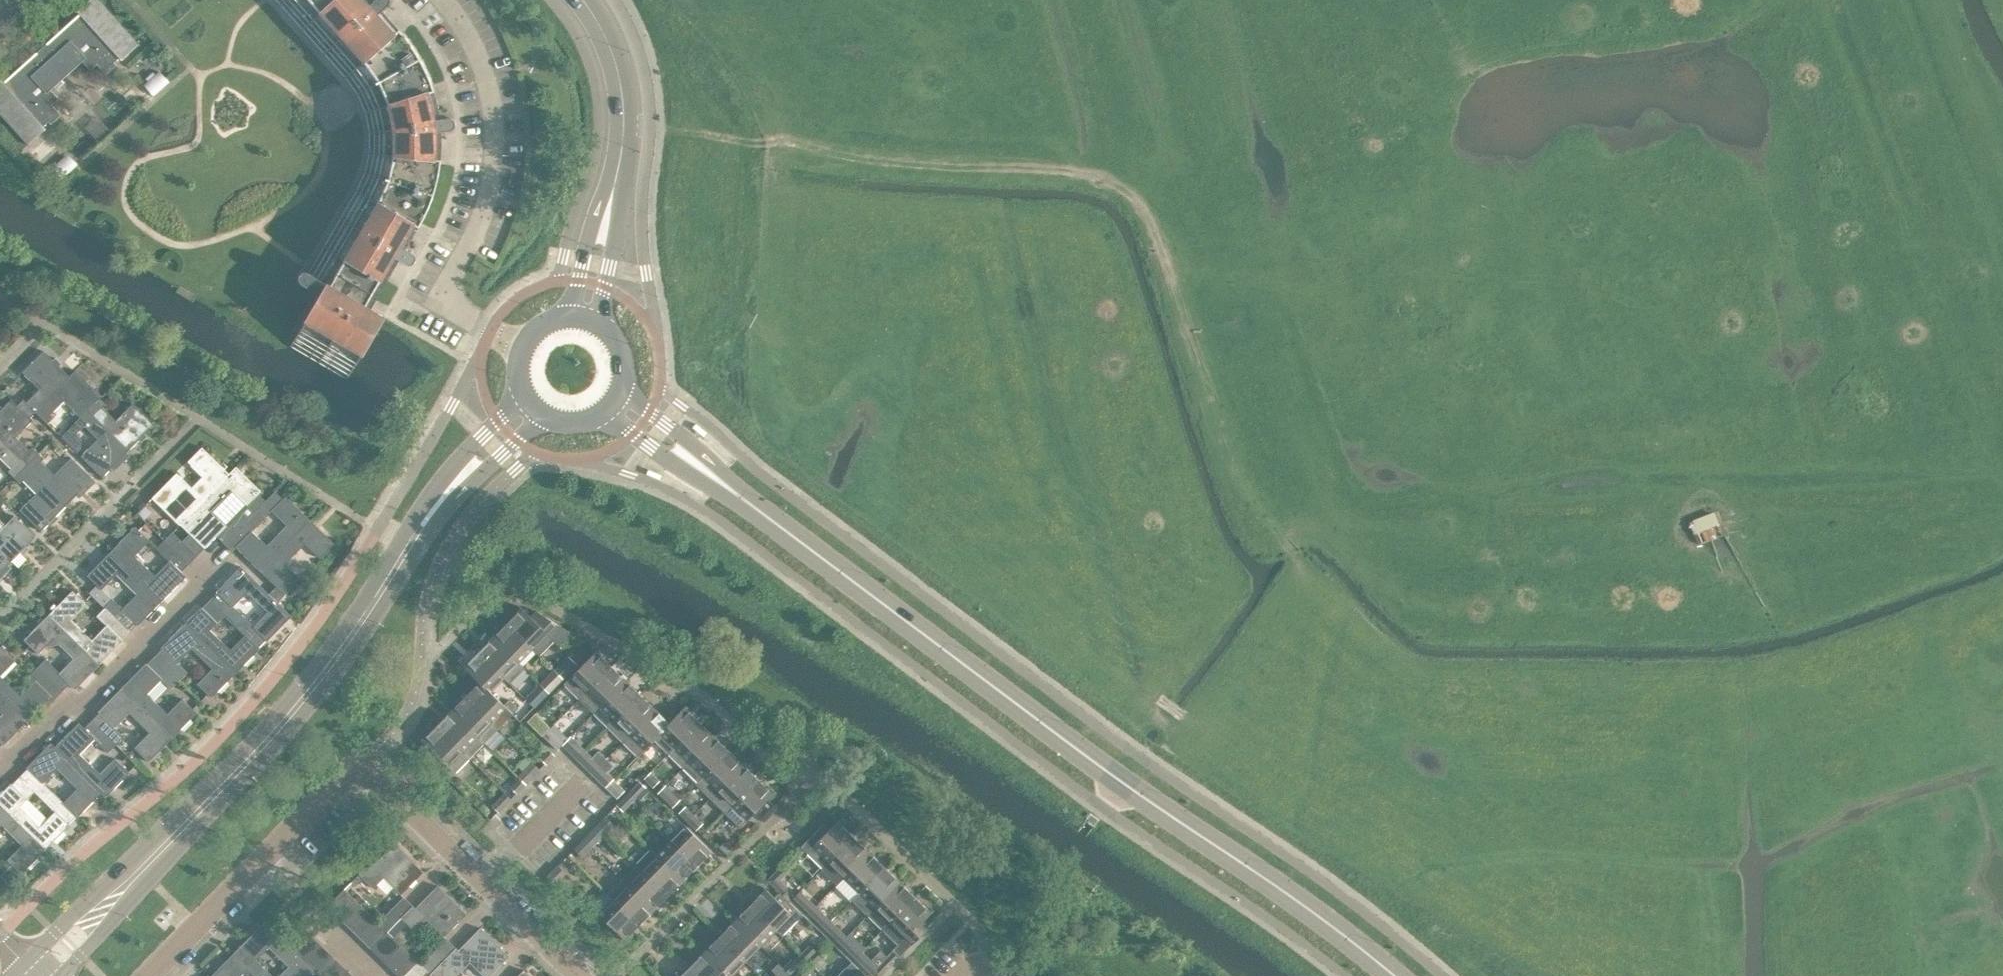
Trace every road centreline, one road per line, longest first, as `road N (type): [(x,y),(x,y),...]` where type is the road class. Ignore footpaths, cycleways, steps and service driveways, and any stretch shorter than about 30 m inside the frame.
road 1 (secondary): [(1392,975),(614,403)]
road 2 (track): [(1315,586),(1243,473),(1146,211),(1102,176),(624,126)]
road 3 (secondary): [(34,974),(263,744),(345,646),(448,493),(533,406)]
road 4 (residential): [(526,347),(488,334),(440,299),(482,230),(496,181),(490,95),(446,0)]
road 5 (secondary): [(588,320),(619,169),(624,95),(617,59),(579,0)]
road 6 (residential): [(148,975),(366,758)]
road 7 (residential): [(0,769),(60,707),(91,697),(209,578)]
road 8 (residential): [(487,877),(366,758)]
road 9 (residential): [(586,975),(487,877)]
road 10 (residential): [(487,877),(583,784)]

